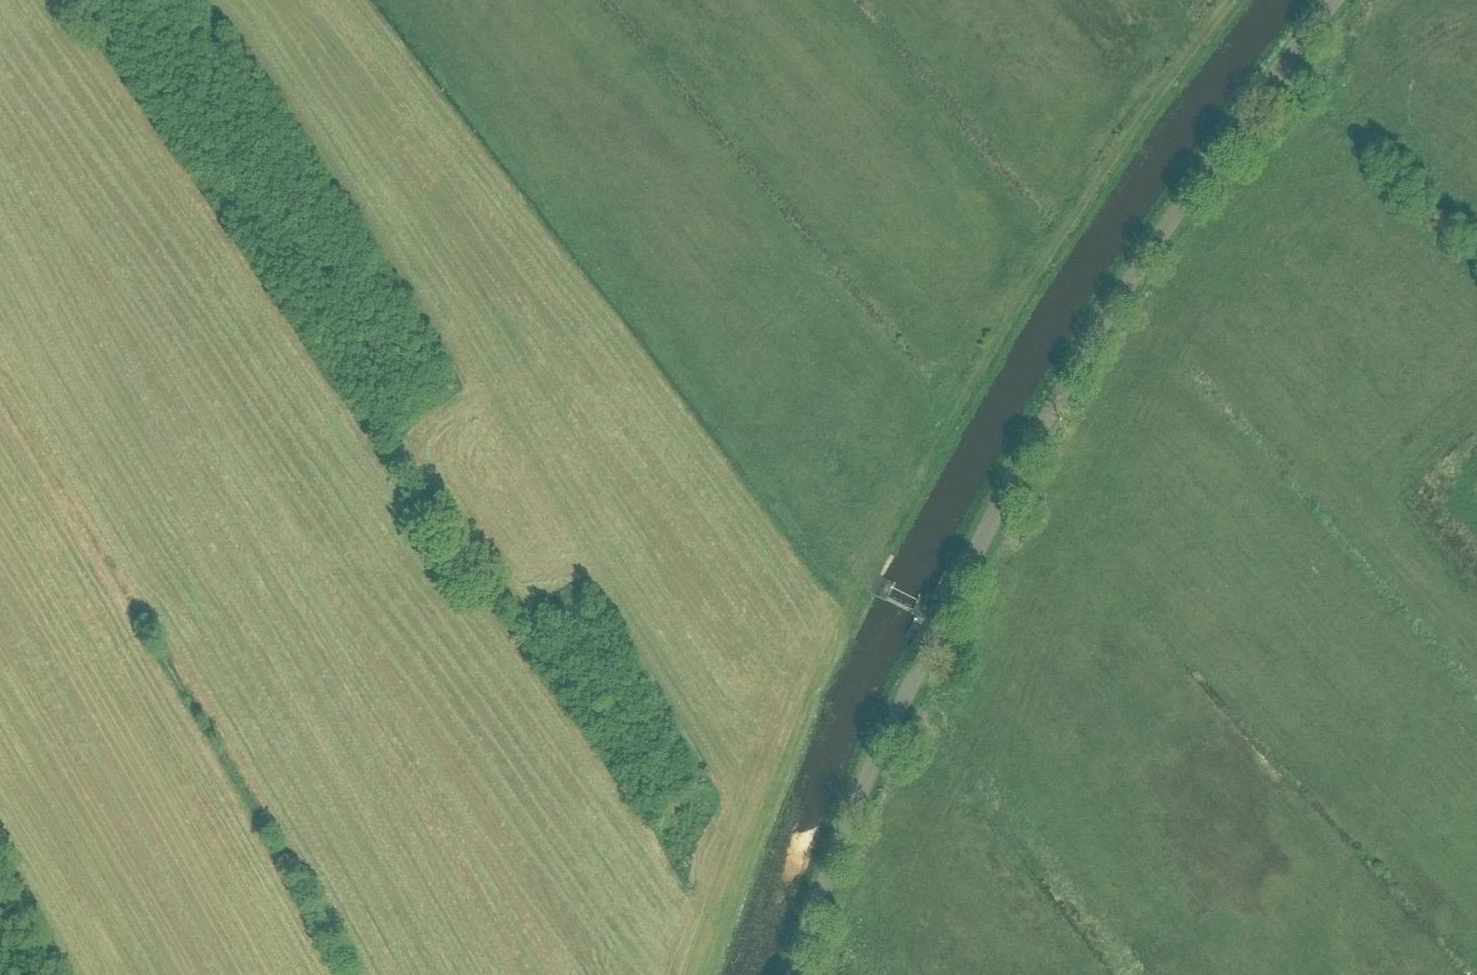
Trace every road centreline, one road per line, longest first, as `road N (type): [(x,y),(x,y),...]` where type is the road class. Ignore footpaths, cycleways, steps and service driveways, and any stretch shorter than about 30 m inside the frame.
road 1 (unclassified): [(793,974),(883,737),(1030,448),(1208,166),(1335,0)]

